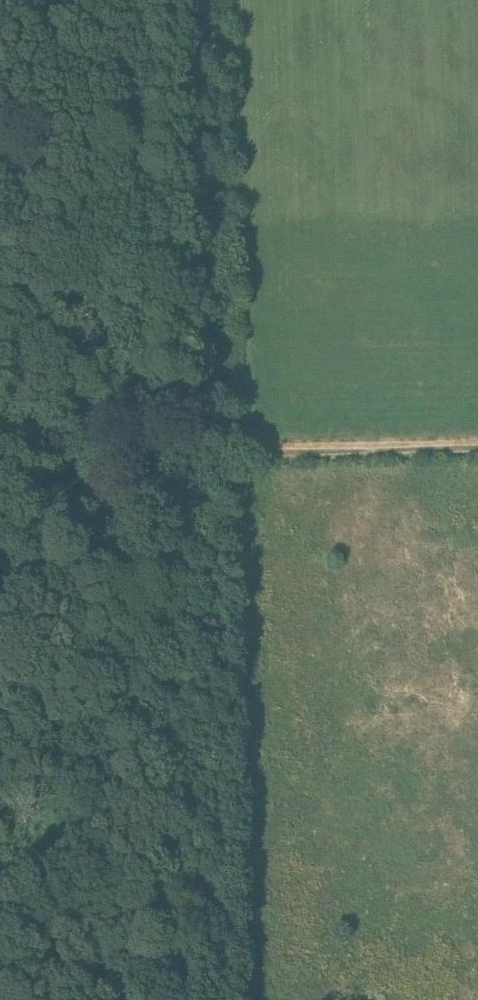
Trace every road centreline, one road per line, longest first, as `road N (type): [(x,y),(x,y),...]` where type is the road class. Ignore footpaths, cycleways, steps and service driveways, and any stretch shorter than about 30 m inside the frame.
road 1 (track): [(143,454),(160,592),(166,999)]
road 2 (track): [(477,448),(143,454)]
road 3 (track): [(135,172),(143,454)]
road 4 (track): [(143,454),(0,458)]

